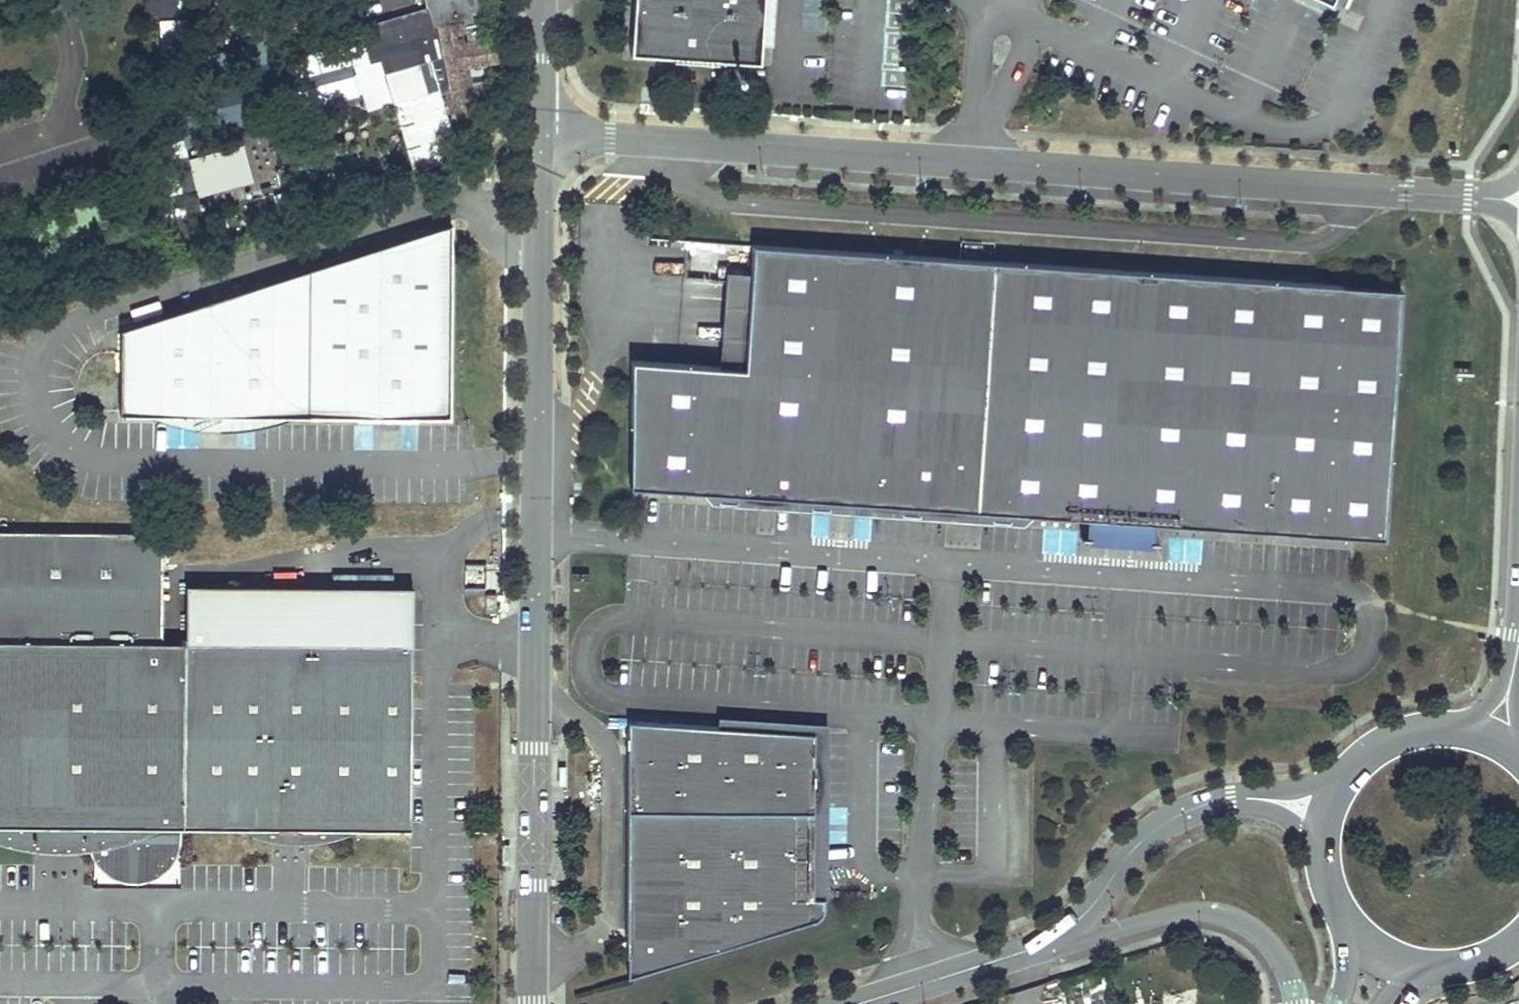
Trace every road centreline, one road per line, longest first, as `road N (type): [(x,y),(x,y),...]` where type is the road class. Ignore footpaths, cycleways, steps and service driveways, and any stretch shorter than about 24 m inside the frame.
road 1 (unclassified): [(539,130),(1518,200)]
road 2 (unclassified): [(539,130),(532,1003)]
road 3 (unclassified): [(1025,952),(1204,911),(1260,935),(1288,969),(1297,1003)]
road 4 (unclassified): [(1230,800),(1159,825),(1074,926),(1025,952)]
road 5 (unclassified): [(1025,952),(859,1003)]
road 6 (secondary): [(1459,729),(1381,742),(1341,778)]
road 7 (unclassified): [(541,0),(539,130)]

